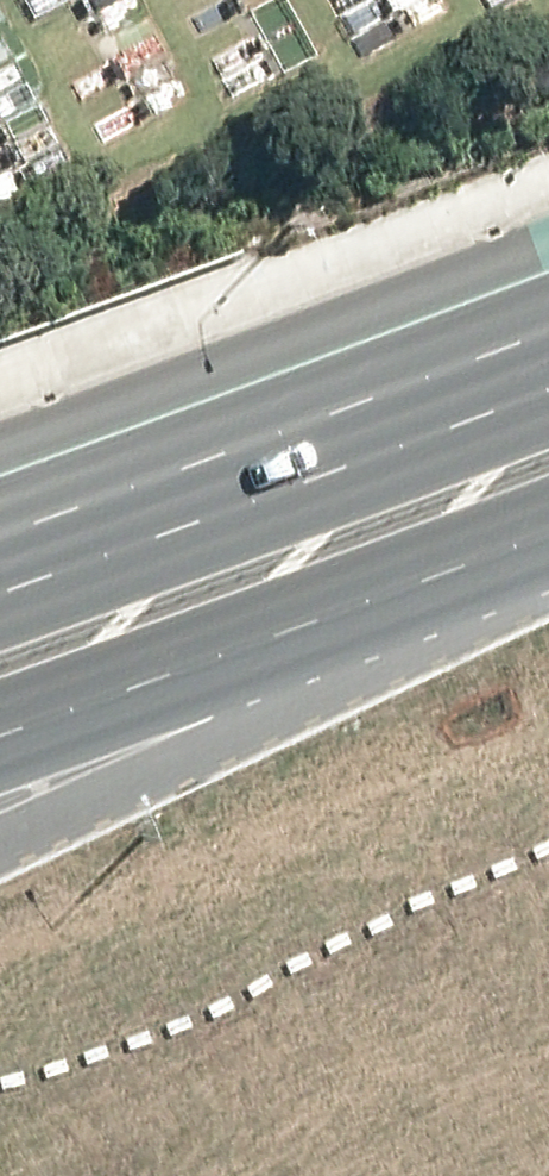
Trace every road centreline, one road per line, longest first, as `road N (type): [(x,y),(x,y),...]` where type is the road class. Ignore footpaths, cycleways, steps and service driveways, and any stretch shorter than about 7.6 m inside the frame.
road 1 (trunk): [(0,540),(312,432),(548,329)]
road 2 (unclassified): [(297,625),(37,815),(0,832)]
road 3 (trunk): [(297,625),(0,727)]
road 4 (trunk): [(548,519),(297,625)]

